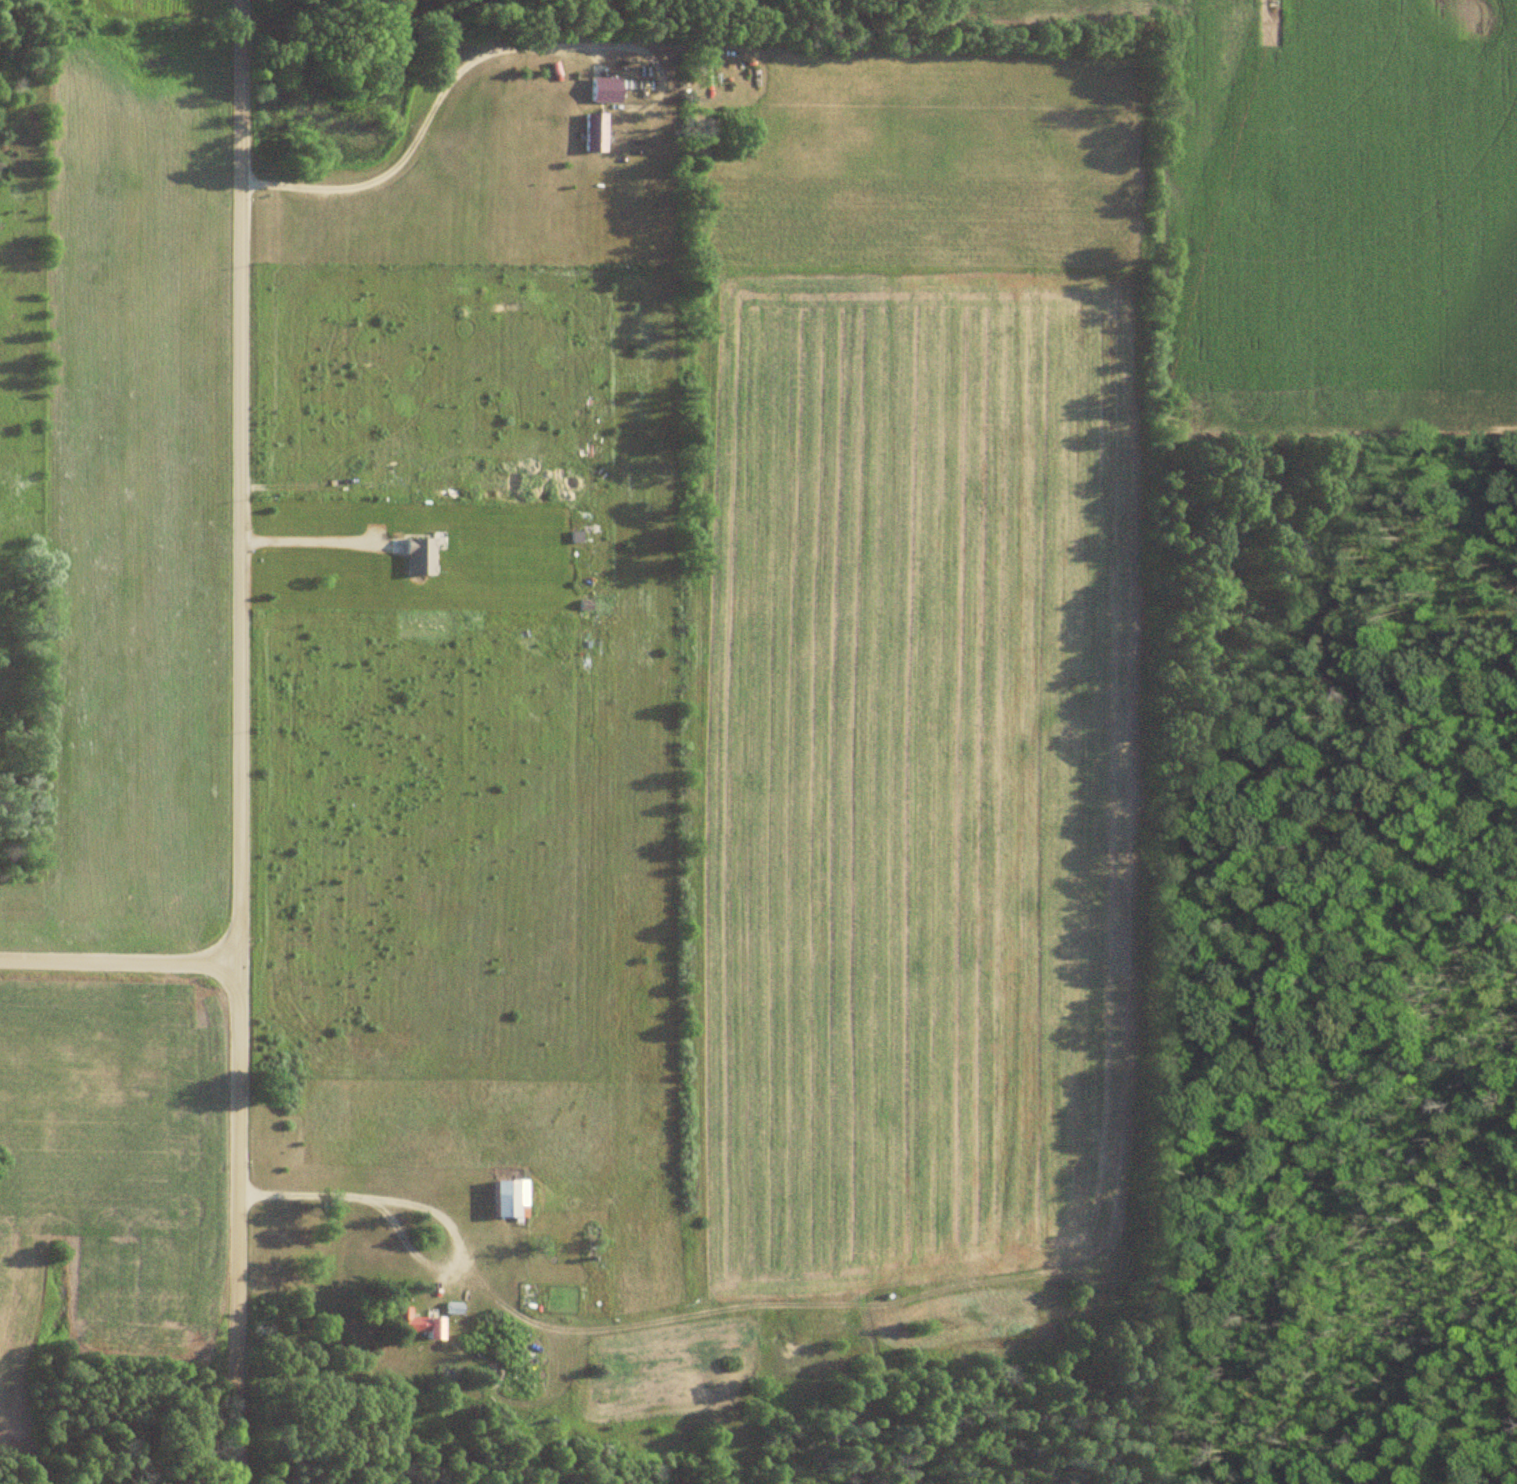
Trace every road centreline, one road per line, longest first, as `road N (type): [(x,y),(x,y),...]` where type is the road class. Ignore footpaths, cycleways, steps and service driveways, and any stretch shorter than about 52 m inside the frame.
road 1 (residential): [(234,1483),(238,0)]
road 2 (residential): [(239,965),(0,958)]

